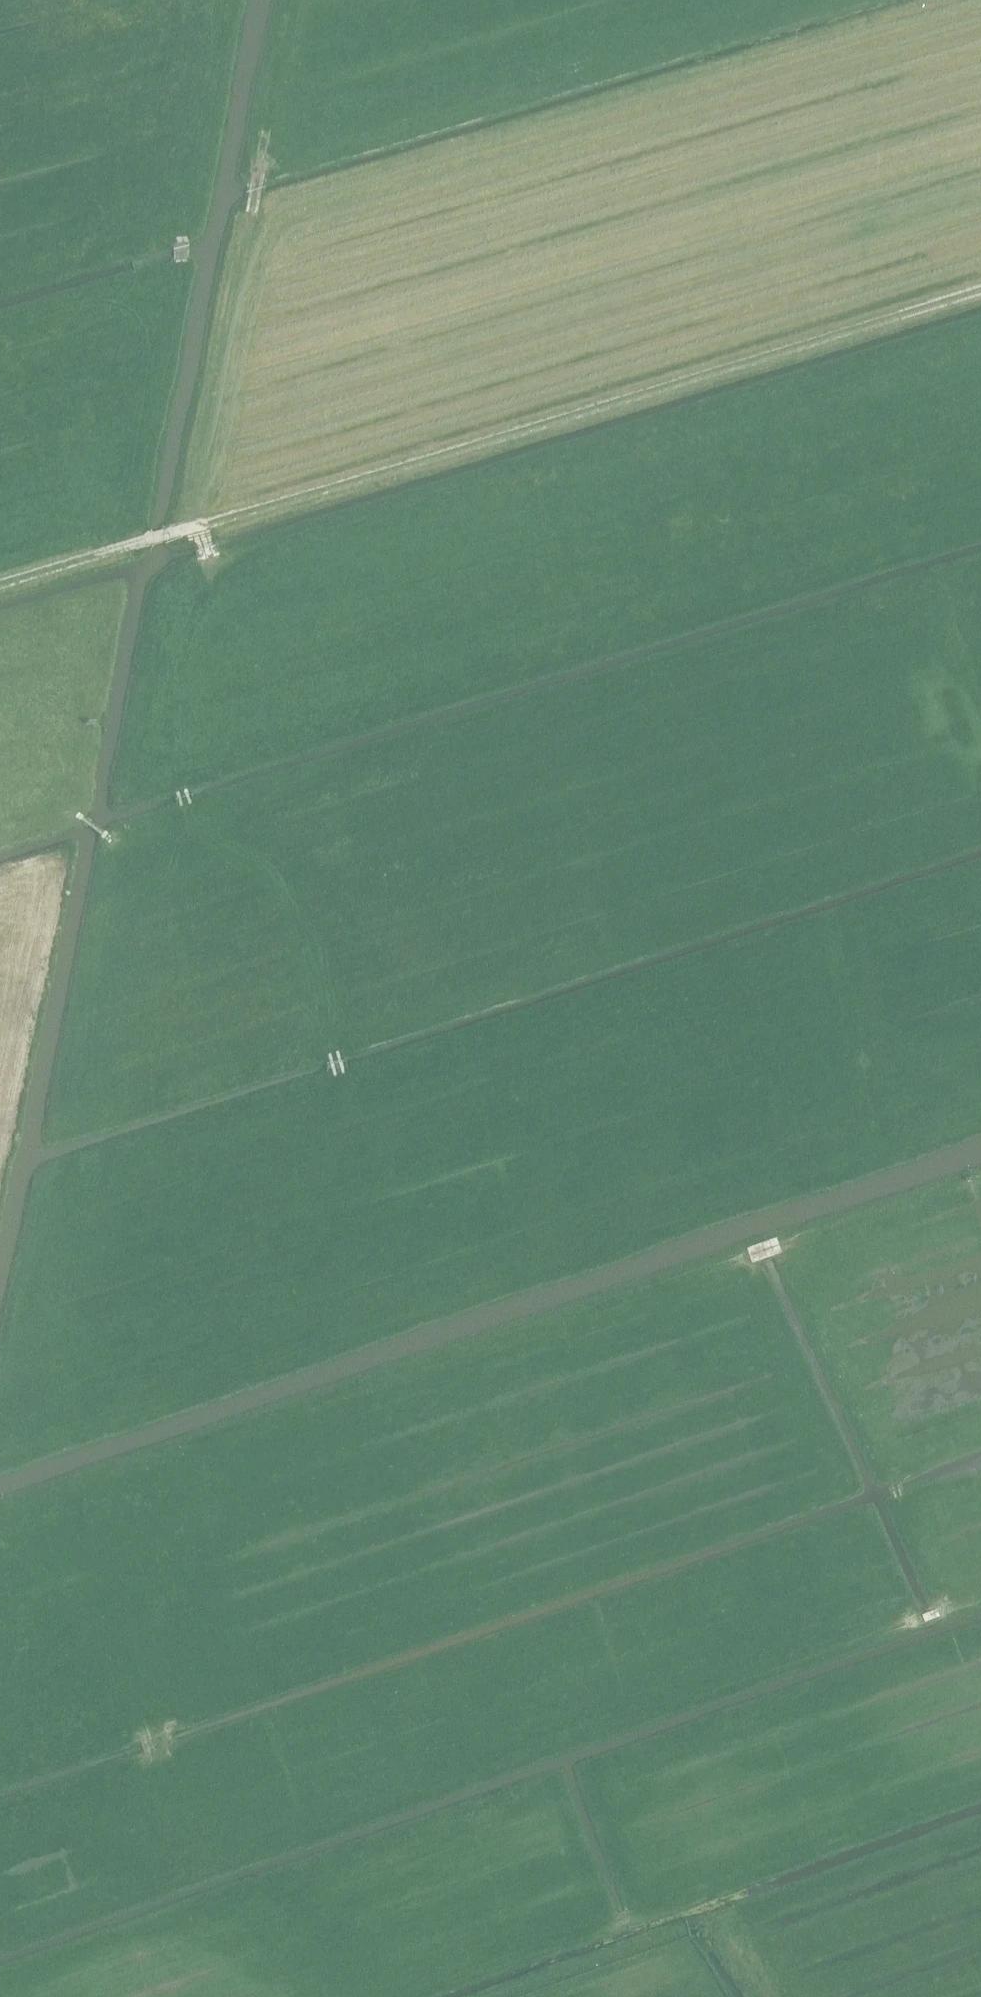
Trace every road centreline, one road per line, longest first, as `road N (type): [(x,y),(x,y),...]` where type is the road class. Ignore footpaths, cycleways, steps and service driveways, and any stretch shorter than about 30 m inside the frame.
road 1 (track): [(980,294),(201,533),(0,586)]
road 2 (track): [(301,0),(201,533)]

